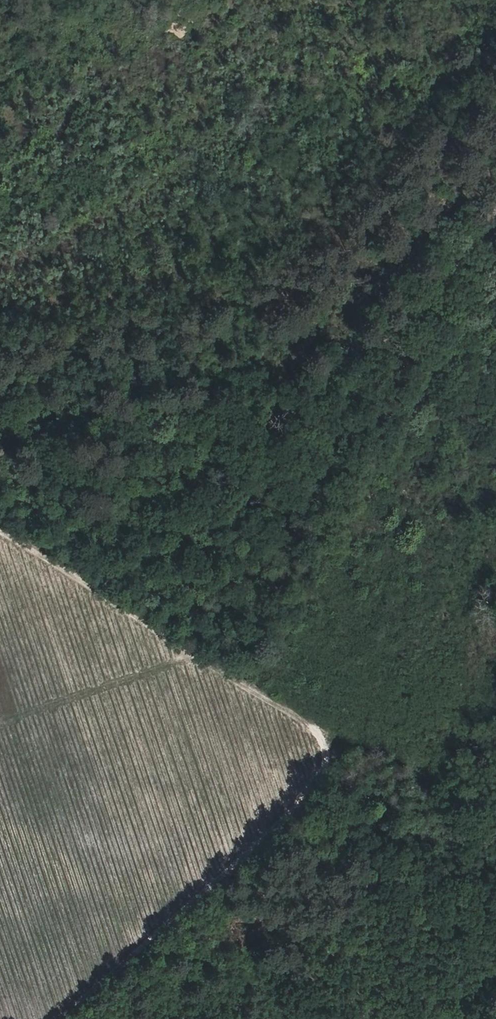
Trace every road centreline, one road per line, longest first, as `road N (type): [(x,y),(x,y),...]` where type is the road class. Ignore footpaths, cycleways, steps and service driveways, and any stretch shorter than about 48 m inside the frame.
road 1 (track): [(0,519),(68,549),(158,626),(318,715),(332,752),(331,783),(240,855),(69,1018)]

